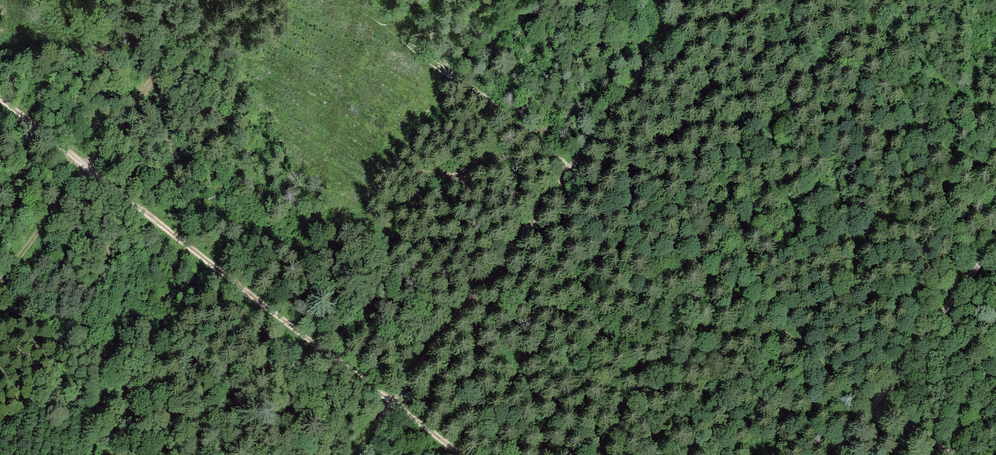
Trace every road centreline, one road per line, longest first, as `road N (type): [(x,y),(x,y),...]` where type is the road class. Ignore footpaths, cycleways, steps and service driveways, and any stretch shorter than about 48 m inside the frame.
road 1 (track): [(949,454),(334,0)]
road 2 (track): [(460,454),(0,102)]
road 3 (track): [(352,454),(698,0)]
road 4 (track): [(834,454),(995,243)]
road 5 (track): [(217,0),(88,167)]
road 6 (track): [(0,282),(88,167)]

